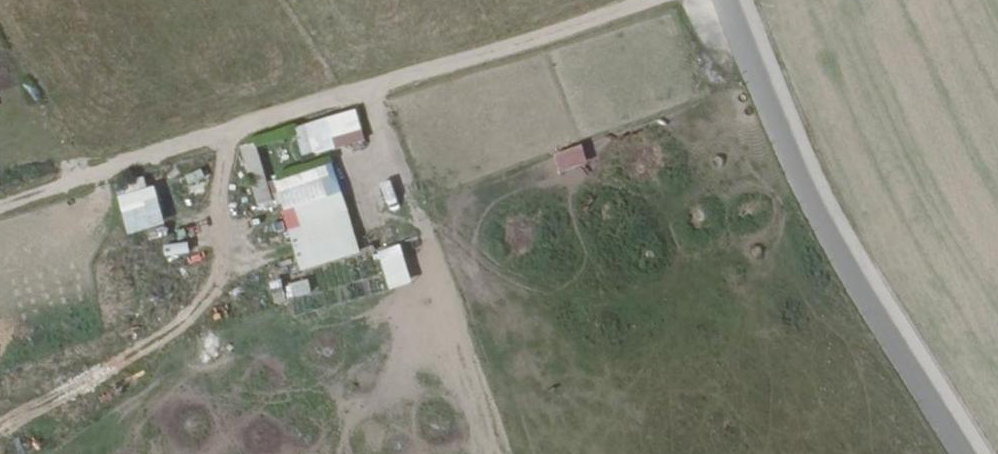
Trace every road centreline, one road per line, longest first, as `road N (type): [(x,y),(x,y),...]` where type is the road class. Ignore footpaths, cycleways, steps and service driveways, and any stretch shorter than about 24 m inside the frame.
road 1 (track): [(0,199),(653,0)]
road 2 (unclassified): [(730,0),(855,283),(963,453)]

